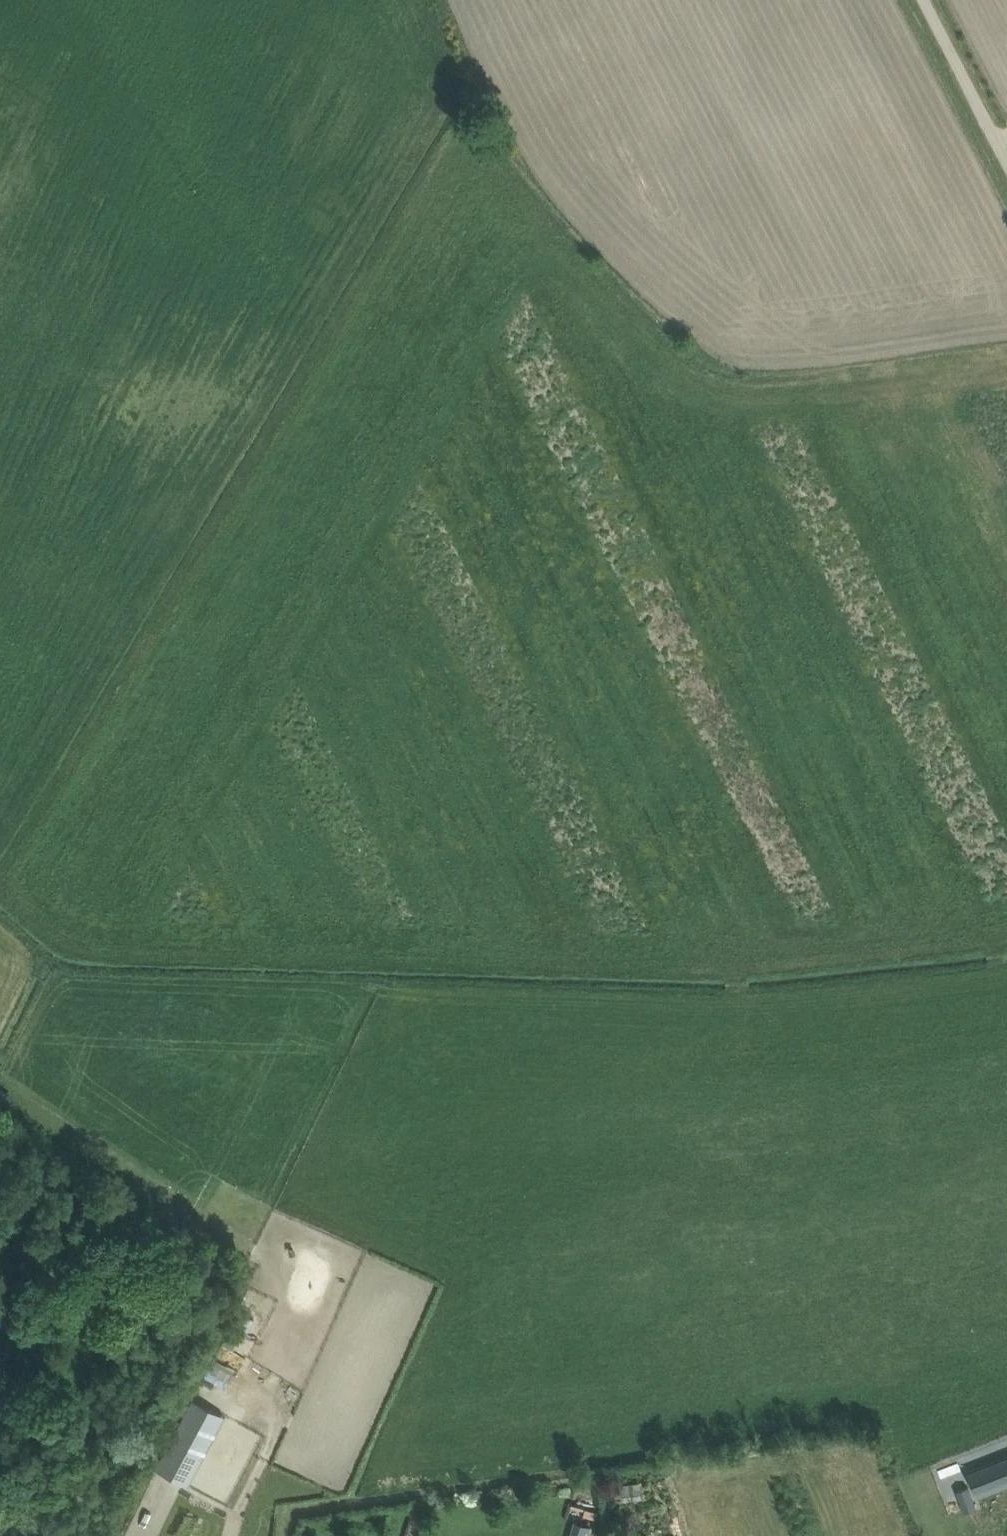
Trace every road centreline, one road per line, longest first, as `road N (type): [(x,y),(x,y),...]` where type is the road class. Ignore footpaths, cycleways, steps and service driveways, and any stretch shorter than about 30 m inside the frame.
road 1 (unclassified): [(1006,175),(916,0)]

